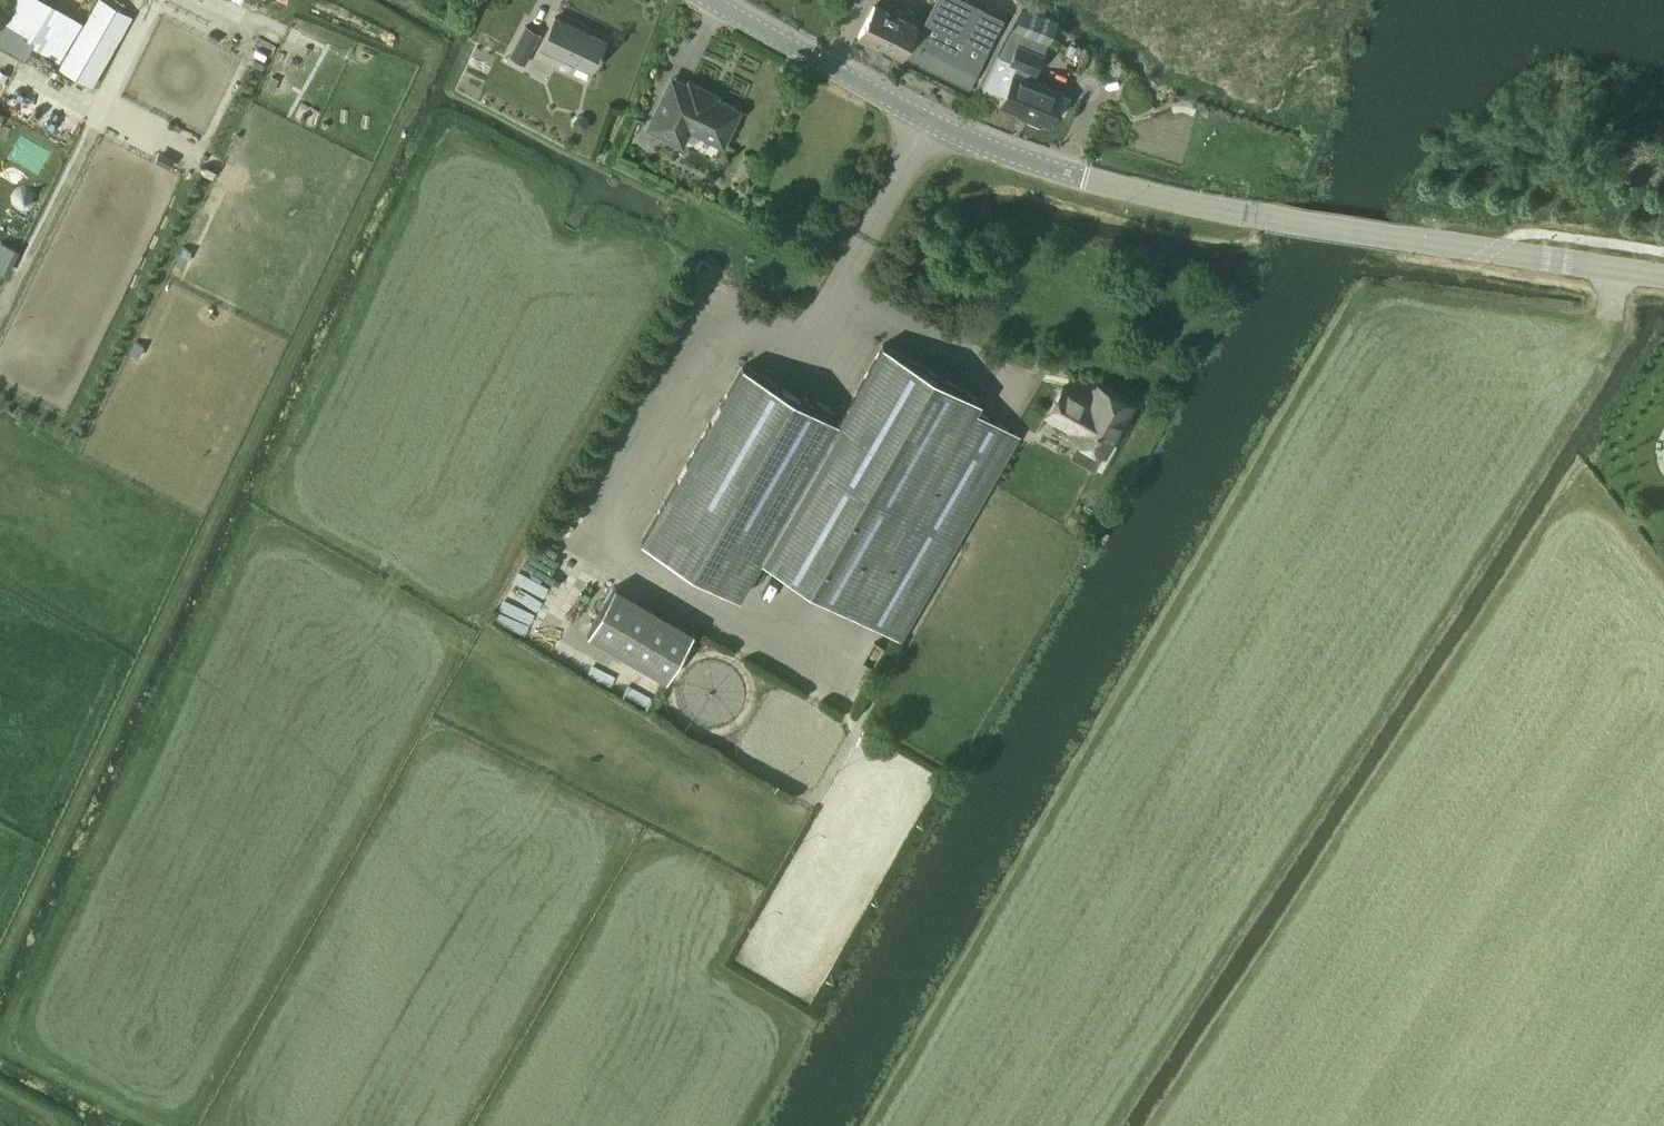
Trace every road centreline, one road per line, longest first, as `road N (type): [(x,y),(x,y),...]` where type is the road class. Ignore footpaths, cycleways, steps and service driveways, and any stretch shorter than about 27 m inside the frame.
road 1 (secondary): [(1663,278),(1169,198),(996,152),(706,0)]

